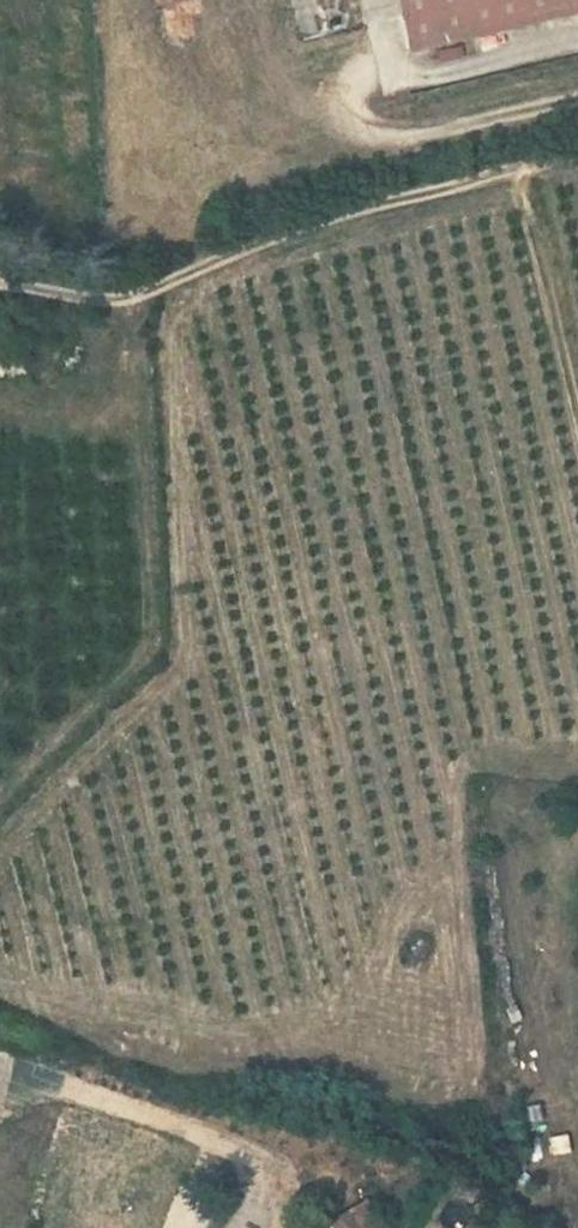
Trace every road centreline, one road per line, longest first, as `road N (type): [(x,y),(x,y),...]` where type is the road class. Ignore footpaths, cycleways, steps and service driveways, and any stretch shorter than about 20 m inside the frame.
road 1 (residential): [(15,285),(106,295),(142,288),(316,218),(577,155)]

